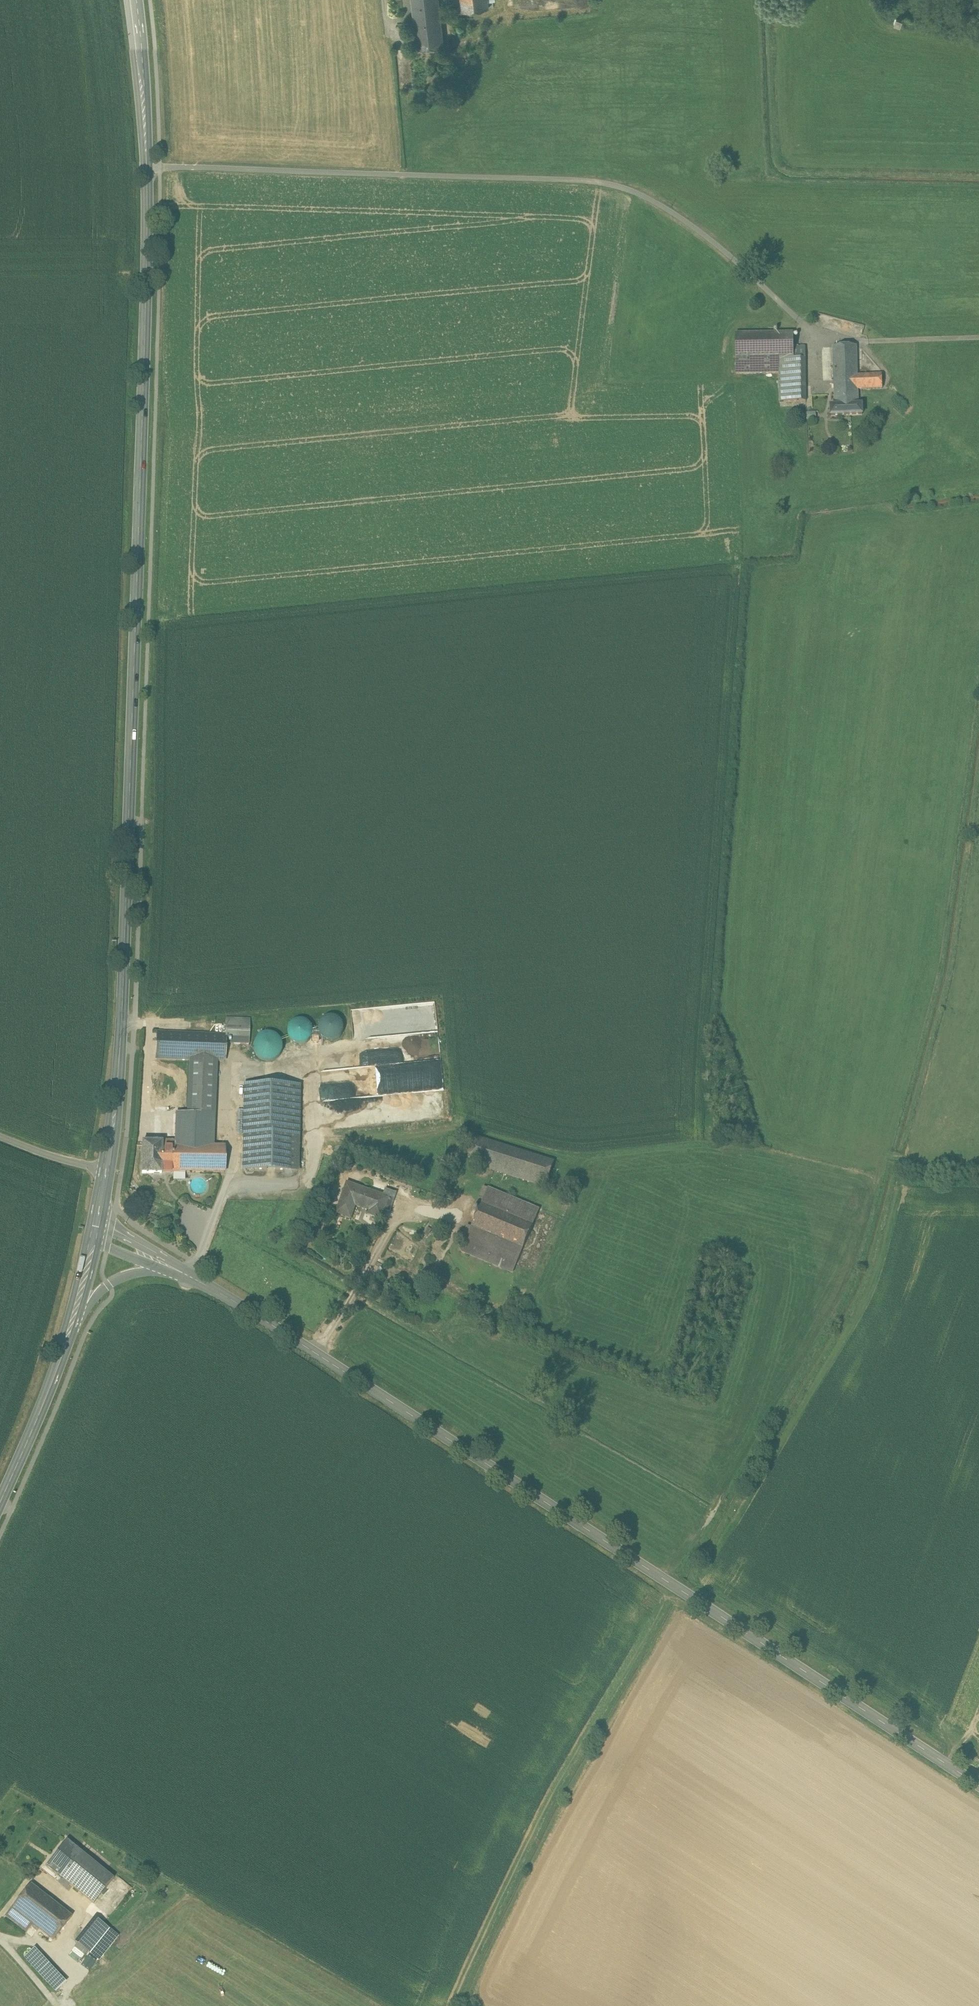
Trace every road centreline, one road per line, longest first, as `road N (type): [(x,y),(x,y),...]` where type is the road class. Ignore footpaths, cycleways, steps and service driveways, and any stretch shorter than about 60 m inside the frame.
road 1 (secondary): [(108,1173),(122,1024),(148,166),(135,0)]
road 2 (secondary): [(176,1267),(978,1784)]
road 3 (secondary): [(0,1504),(72,1325)]
road 4 (secondary): [(72,1325),(108,1284),(176,1267)]

